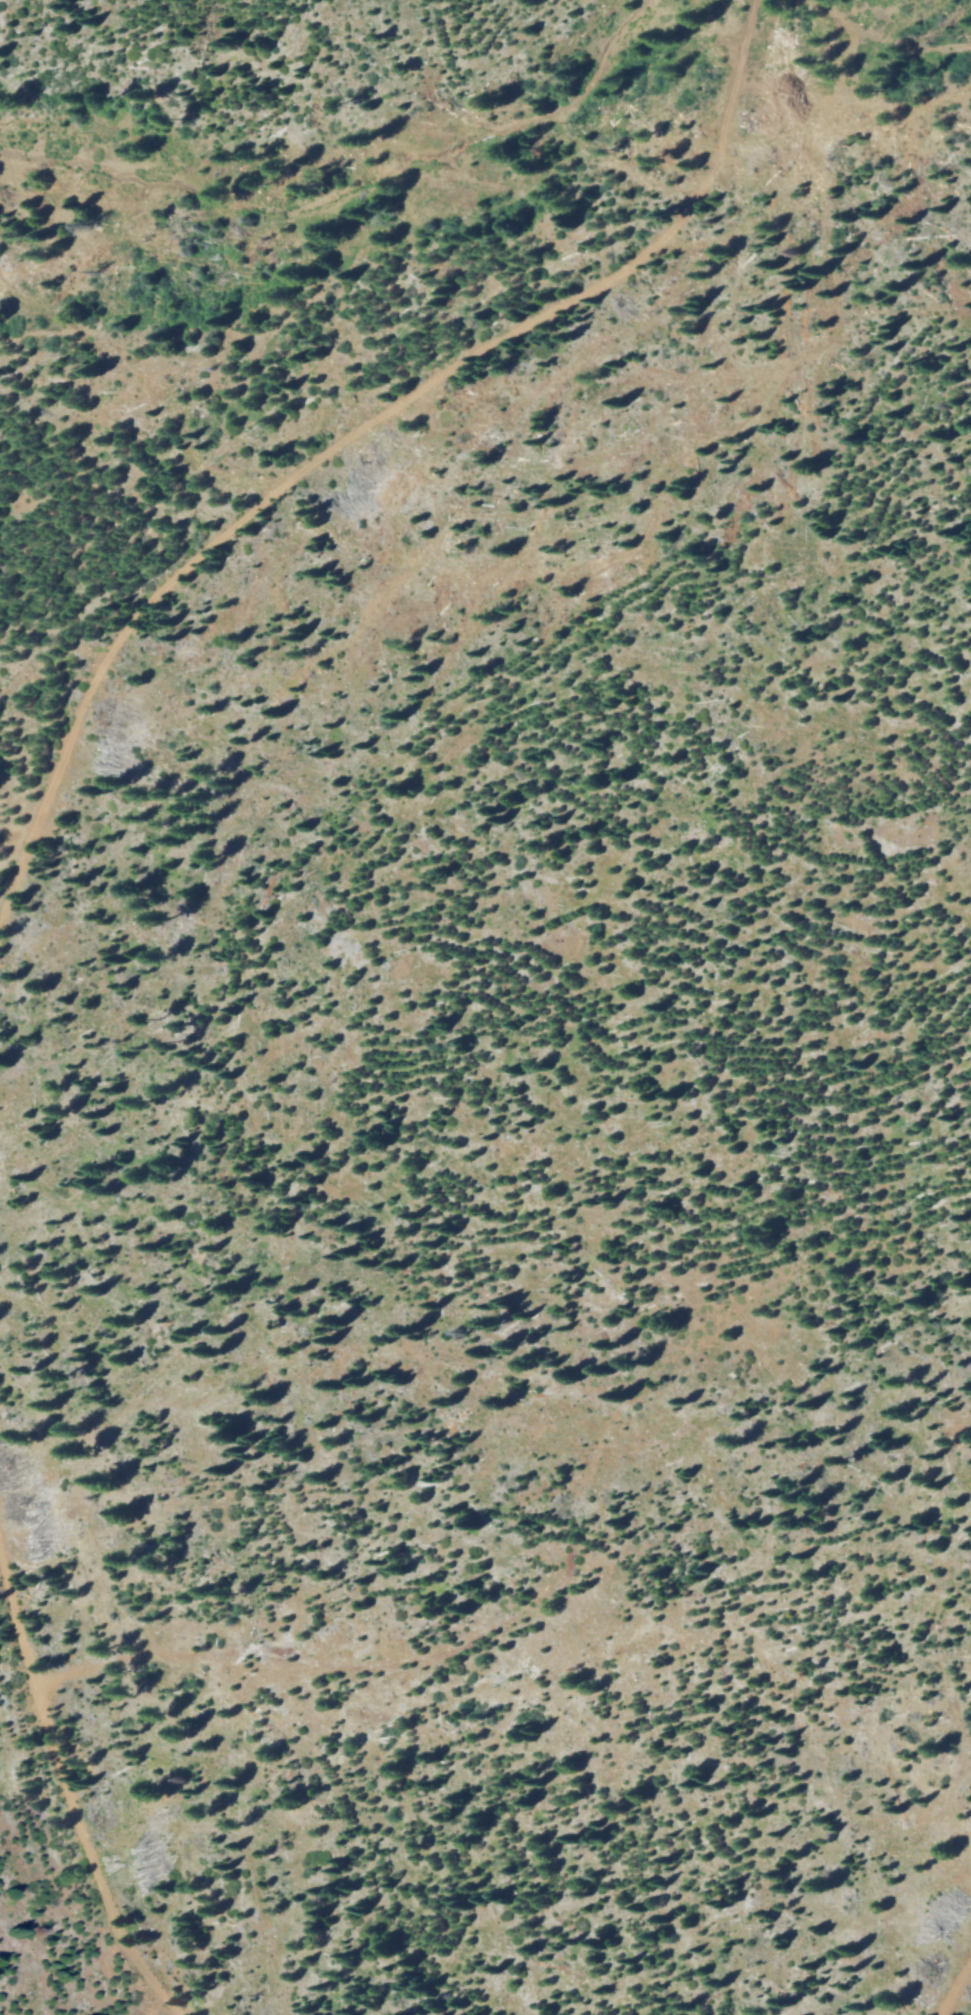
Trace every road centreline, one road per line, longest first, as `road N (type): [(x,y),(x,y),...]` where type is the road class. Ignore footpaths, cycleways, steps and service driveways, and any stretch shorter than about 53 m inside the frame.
road 1 (track): [(0,910),(61,753),(156,594),(355,427),(598,287),(683,219),(722,133),(757,0)]
road 2 (track): [(183,2014),(166,1999),(77,1832),(0,1543)]

